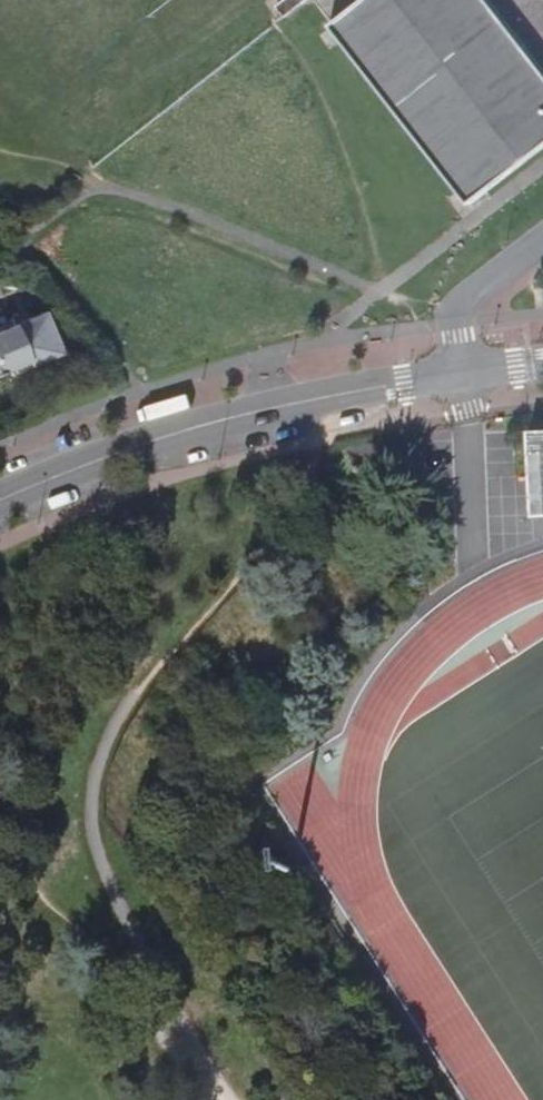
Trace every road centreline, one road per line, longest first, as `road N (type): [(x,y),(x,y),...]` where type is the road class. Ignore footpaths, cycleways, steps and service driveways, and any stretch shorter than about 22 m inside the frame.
road 1 (residential): [(453,376),(187,430),(0,501)]
road 2 (residential): [(542,240),(452,309),(453,376)]

